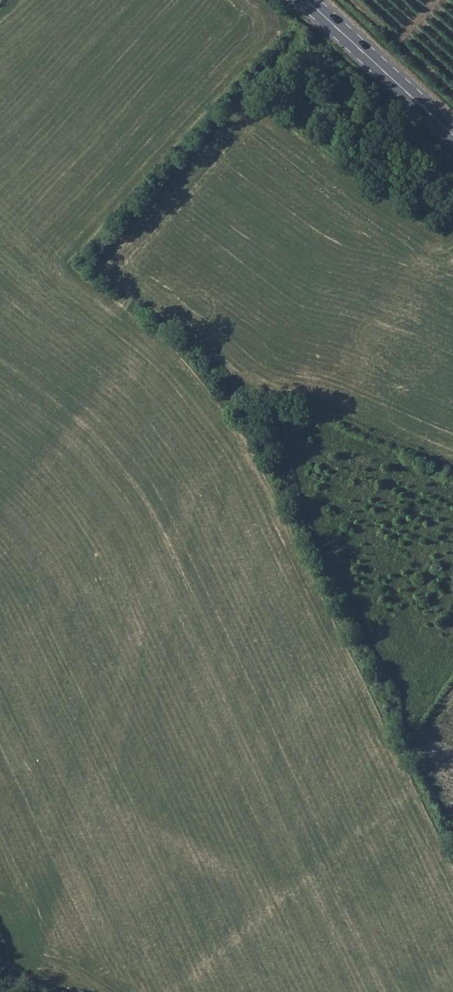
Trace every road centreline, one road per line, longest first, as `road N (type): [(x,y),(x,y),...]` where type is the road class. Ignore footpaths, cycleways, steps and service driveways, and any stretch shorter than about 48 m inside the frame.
road 1 (primary): [(452,135),(307,0)]

